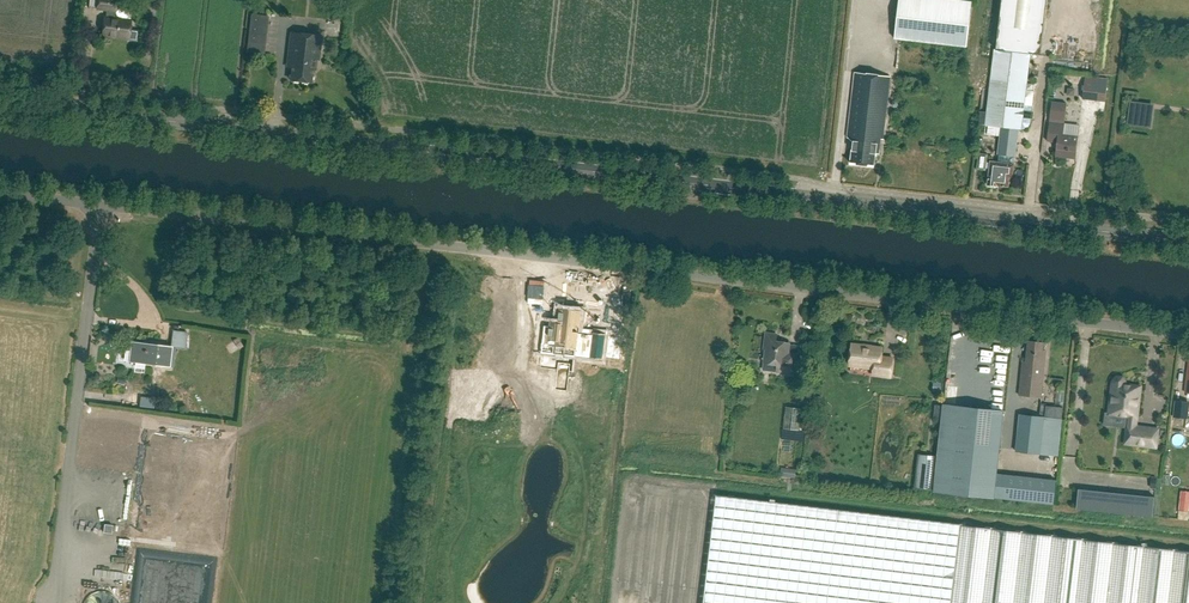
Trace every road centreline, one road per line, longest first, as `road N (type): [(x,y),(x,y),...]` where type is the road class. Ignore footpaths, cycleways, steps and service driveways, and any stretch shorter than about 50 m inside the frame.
road 1 (unclassified): [(1188,335),(0,193)]
road 2 (tertiary): [(1188,240),(0,101)]

